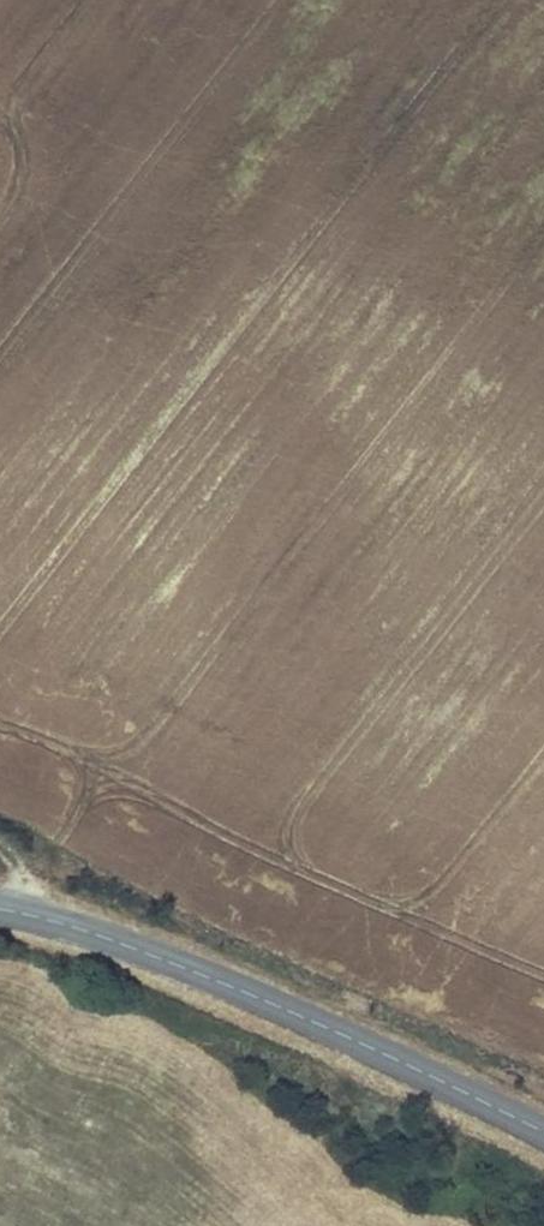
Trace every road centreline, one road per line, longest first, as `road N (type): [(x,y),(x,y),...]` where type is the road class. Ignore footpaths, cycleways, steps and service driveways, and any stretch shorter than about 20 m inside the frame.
road 1 (tertiary): [(0,910),(65,925),(214,980),(543,1132)]

